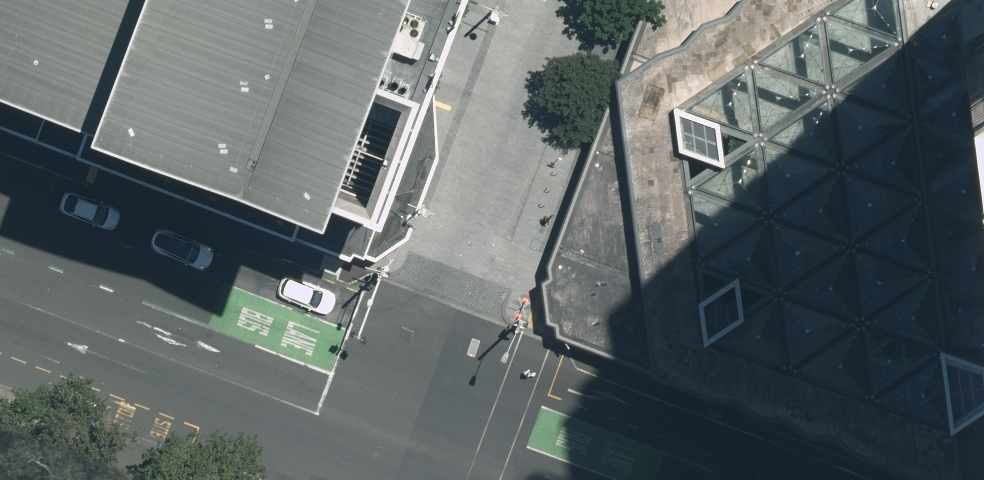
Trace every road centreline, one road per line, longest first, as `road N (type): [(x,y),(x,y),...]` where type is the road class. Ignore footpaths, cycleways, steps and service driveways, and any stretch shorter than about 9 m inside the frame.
road 1 (residential): [(417,425),(572,0)]
road 2 (secondary): [(0,268),(417,425)]
road 3 (secondary): [(417,425),(564,479)]

